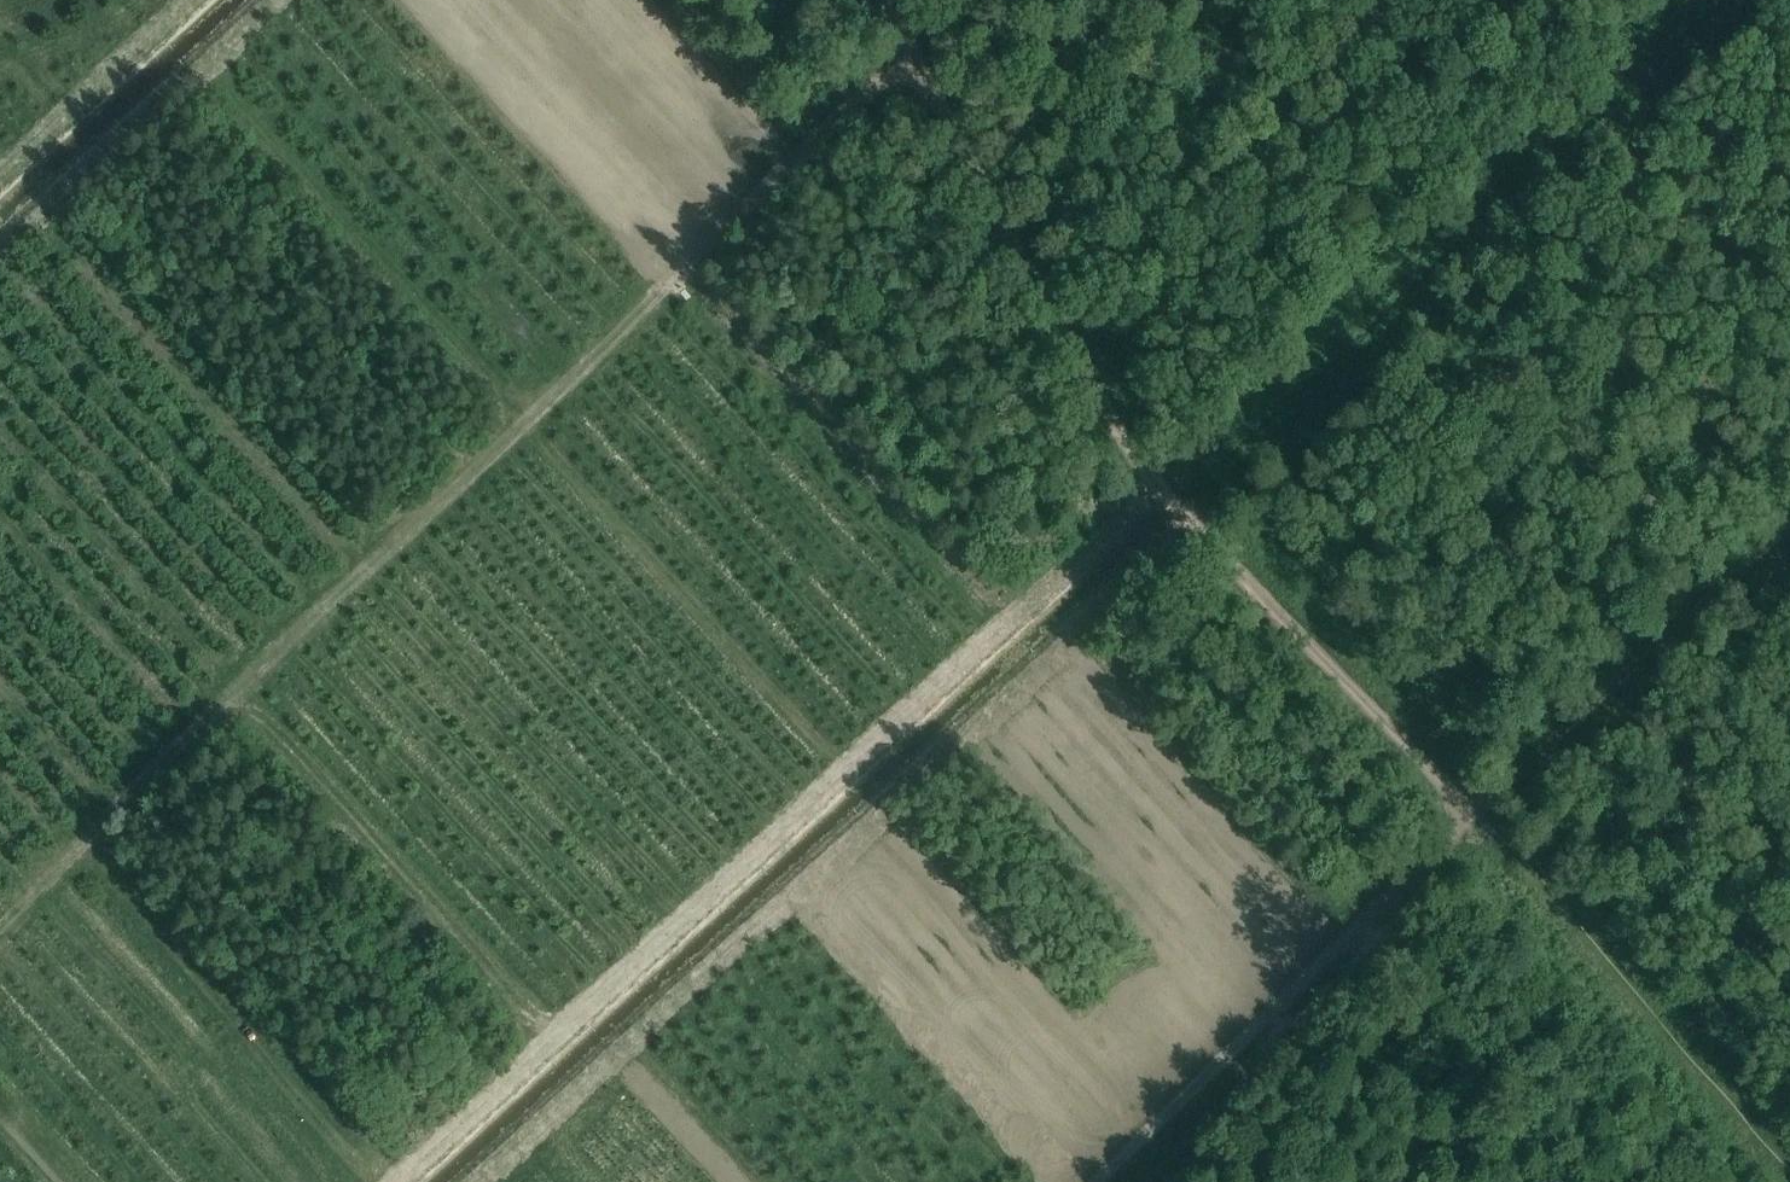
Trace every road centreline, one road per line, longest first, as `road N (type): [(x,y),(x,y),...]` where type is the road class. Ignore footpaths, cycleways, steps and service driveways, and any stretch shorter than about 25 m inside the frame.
road 1 (track): [(884,0),(1088,376),(1133,451),(1187,516)]
road 2 (track): [(1098,1181),(1469,815)]
road 3 (track): [(1469,815),(1789,1172)]
road 4 (track): [(1469,815),(1789,525)]
road 5 (track): [(1469,815),(1187,516)]

